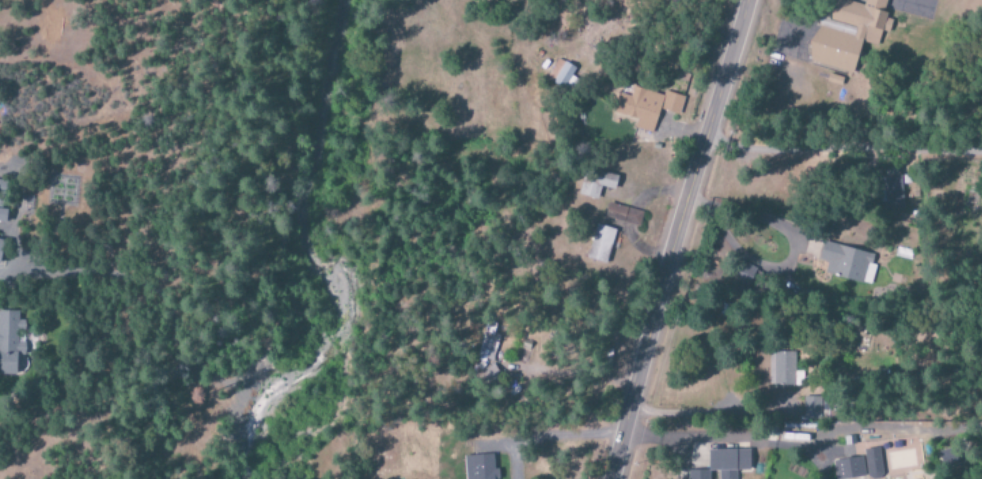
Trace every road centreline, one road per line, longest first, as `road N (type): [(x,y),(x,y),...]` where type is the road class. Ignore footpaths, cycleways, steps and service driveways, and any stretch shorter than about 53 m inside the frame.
road 1 (tertiary): [(749,0),(618,478)]

